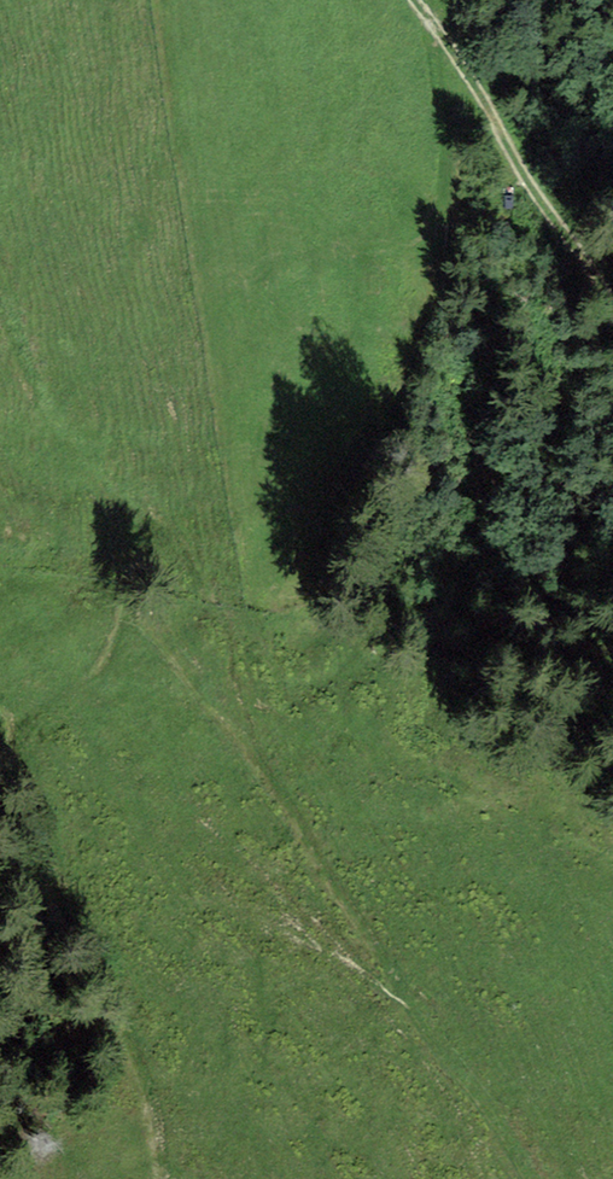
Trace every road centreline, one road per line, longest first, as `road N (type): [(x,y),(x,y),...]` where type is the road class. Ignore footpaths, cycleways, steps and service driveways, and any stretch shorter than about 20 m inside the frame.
road 1 (track): [(0,310),(76,455),(121,502),(143,609),(265,771),(395,987),(523,1178)]
road 2 (track): [(165,1178),(156,1120),(86,947),(25,741),(38,713),(106,675),(143,609)]
road 3 (track): [(411,0),(496,124),(612,323)]

